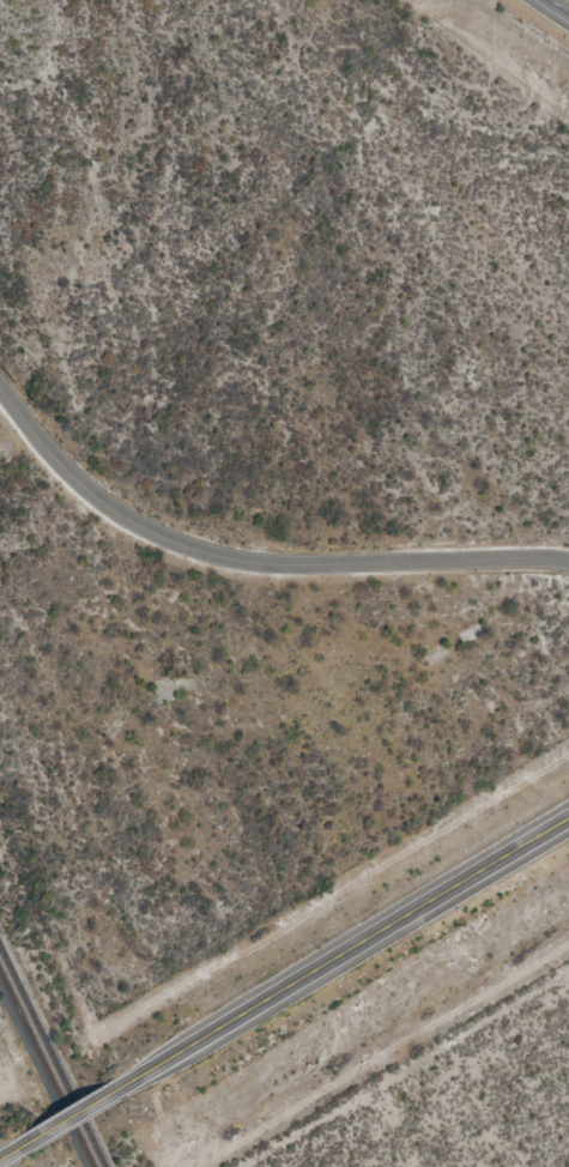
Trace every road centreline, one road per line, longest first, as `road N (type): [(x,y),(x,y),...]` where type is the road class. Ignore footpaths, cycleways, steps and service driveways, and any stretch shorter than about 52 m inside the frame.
road 1 (residential): [(0,390),(97,497),(205,552),(296,567),(568,560)]
road 2 (secondary): [(123,1084),(568,817)]

